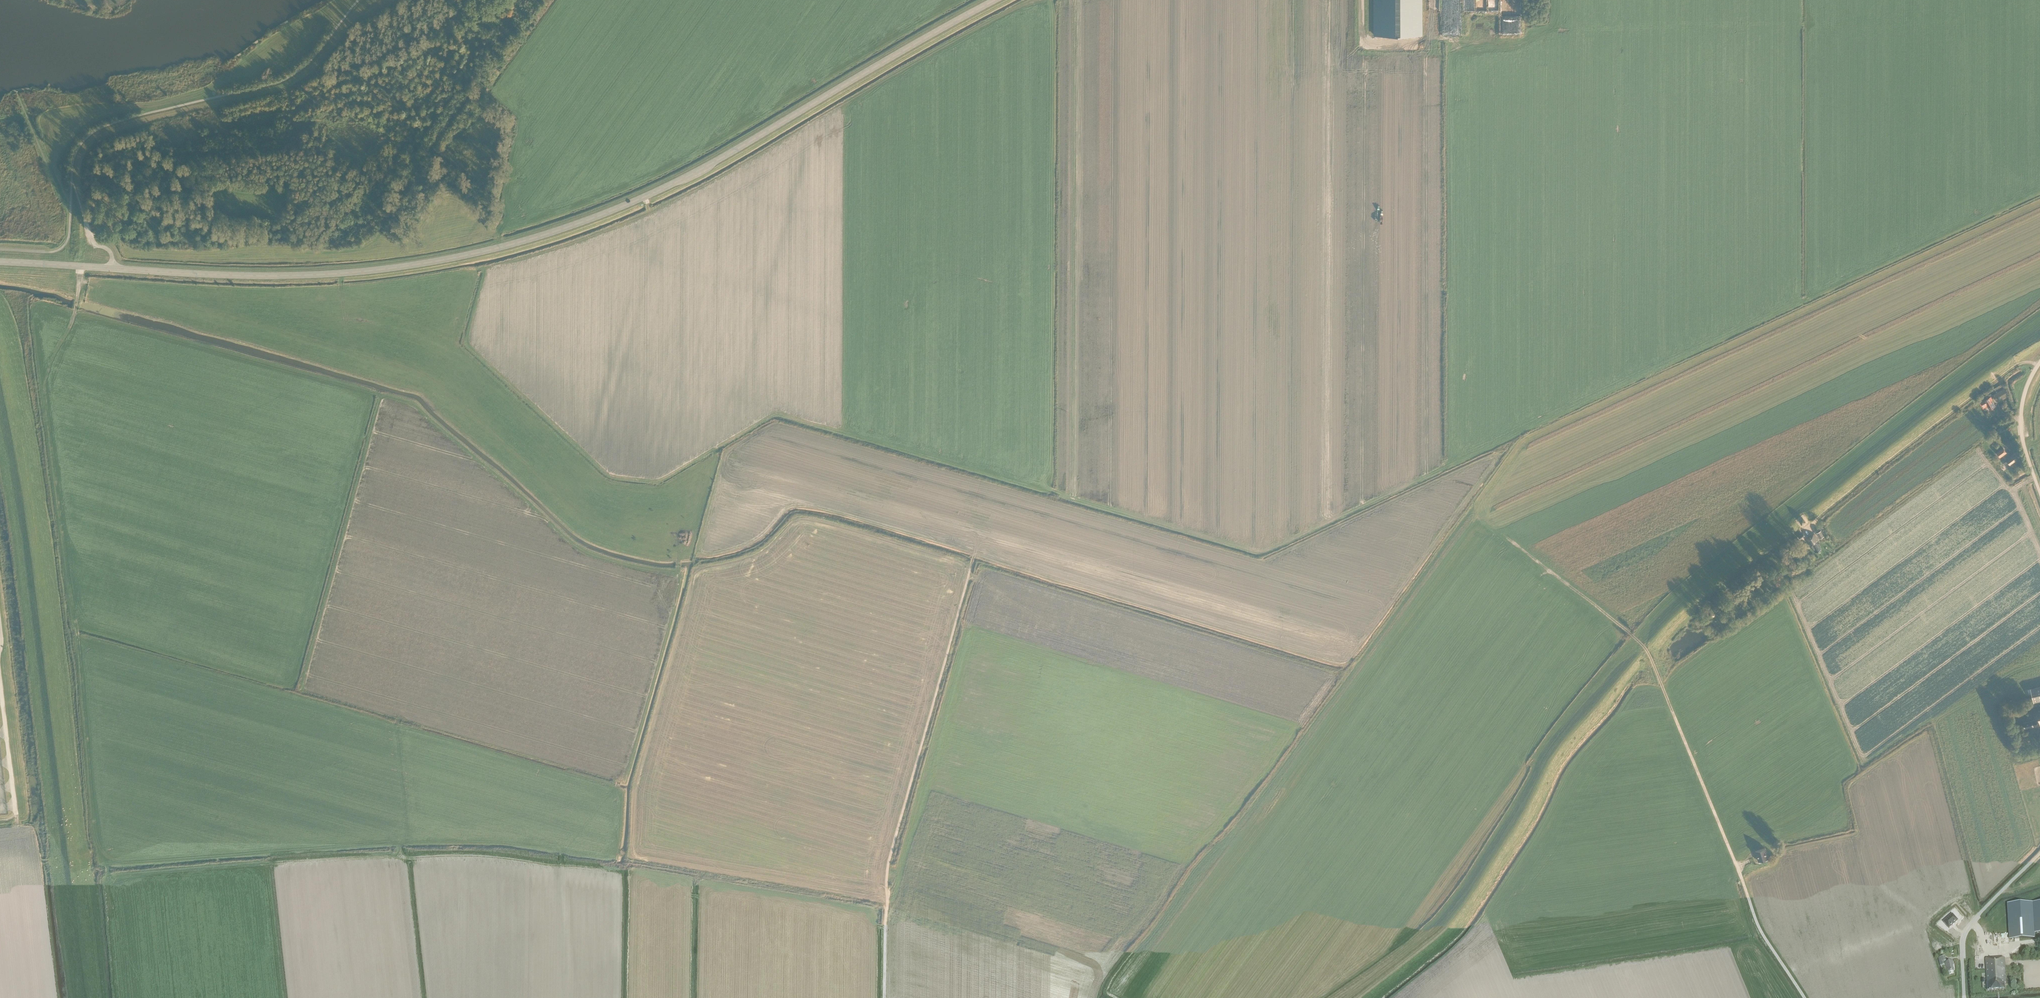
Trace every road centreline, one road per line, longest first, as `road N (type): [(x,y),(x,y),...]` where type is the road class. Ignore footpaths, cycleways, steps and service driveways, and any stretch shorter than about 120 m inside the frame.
road 1 (secondary): [(0,261),(302,275),(507,245),(674,183),(994,0)]
road 2 (track): [(884,997),(889,862),(972,563)]
road 3 (track): [(1735,861),(1646,649),(1598,608)]
road 4 (unclassified): [(1964,997),(1965,930),(2039,853)]
road 5 (unclassified): [(2039,493),(2021,425),(2039,362)]

